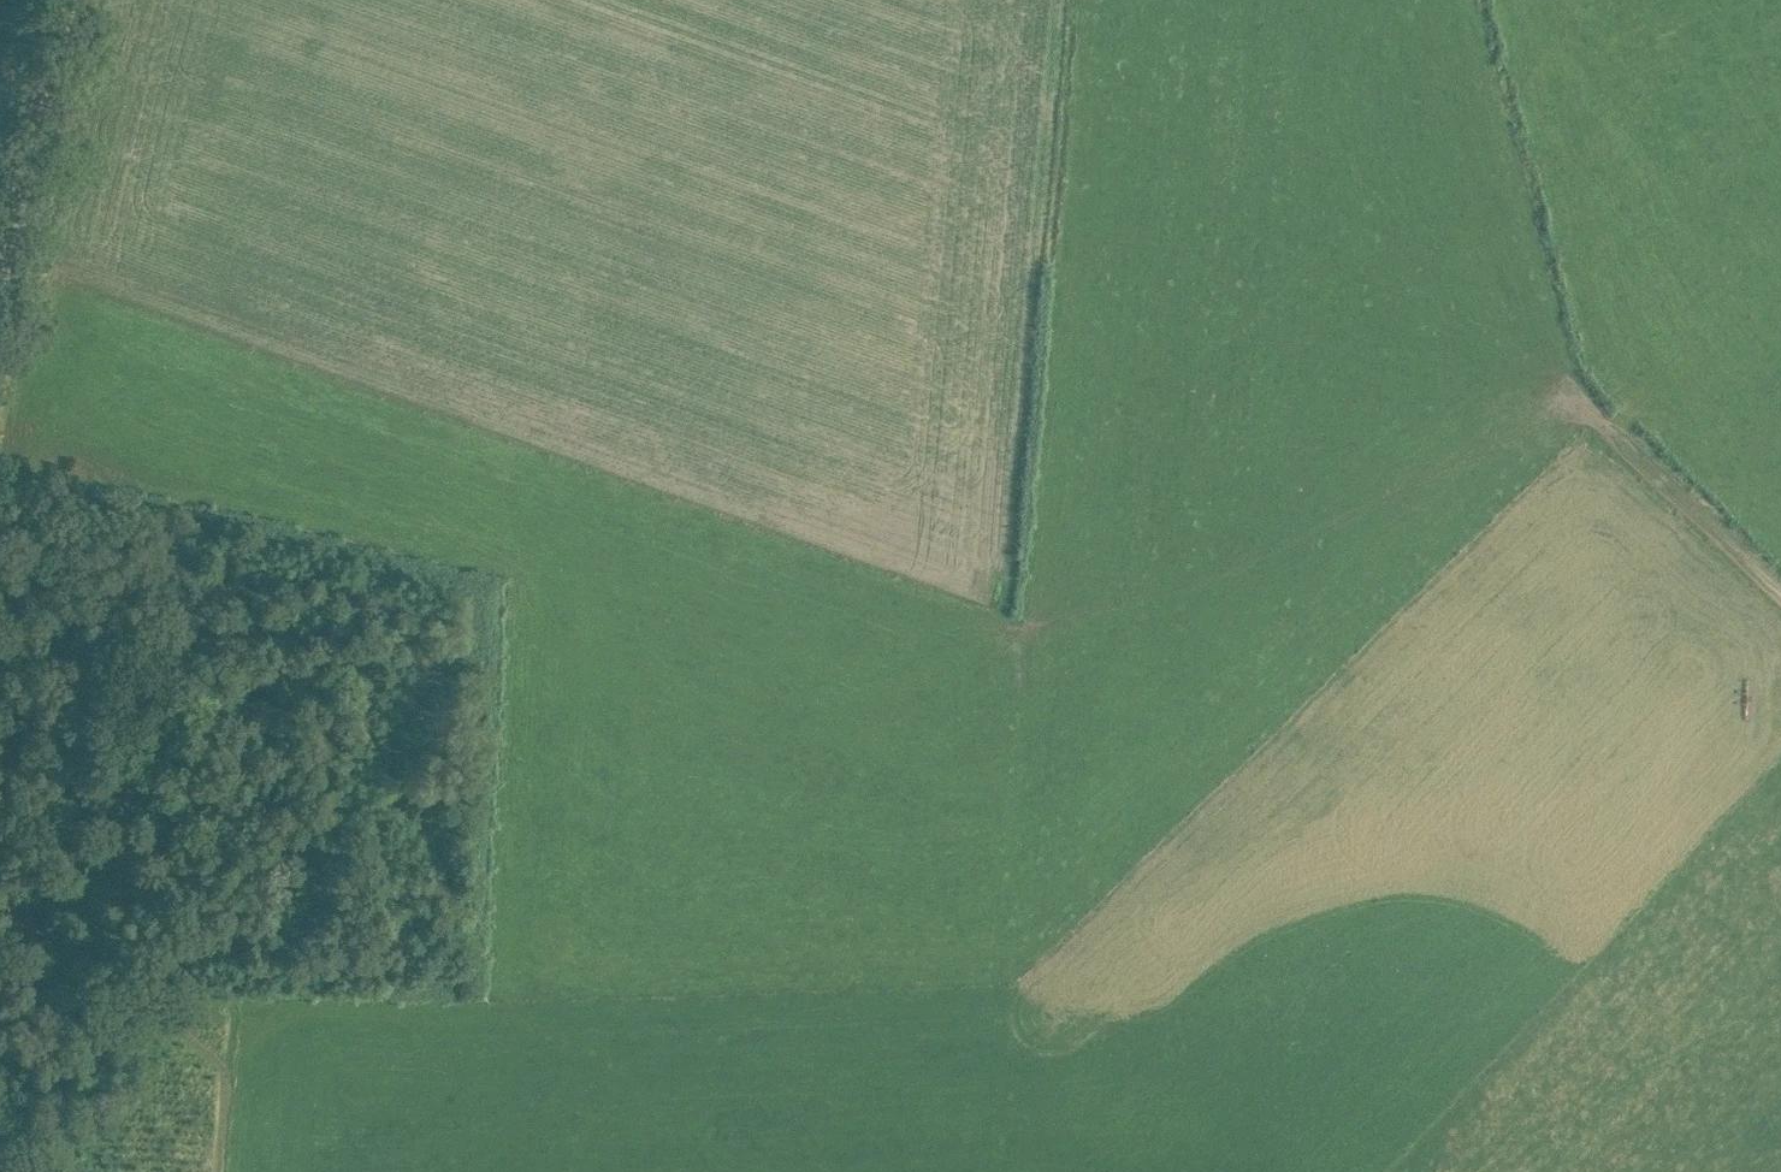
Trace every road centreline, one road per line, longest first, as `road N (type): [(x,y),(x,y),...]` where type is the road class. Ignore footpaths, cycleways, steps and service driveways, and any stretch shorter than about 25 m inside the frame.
road 1 (track): [(0,283),(71,0)]

